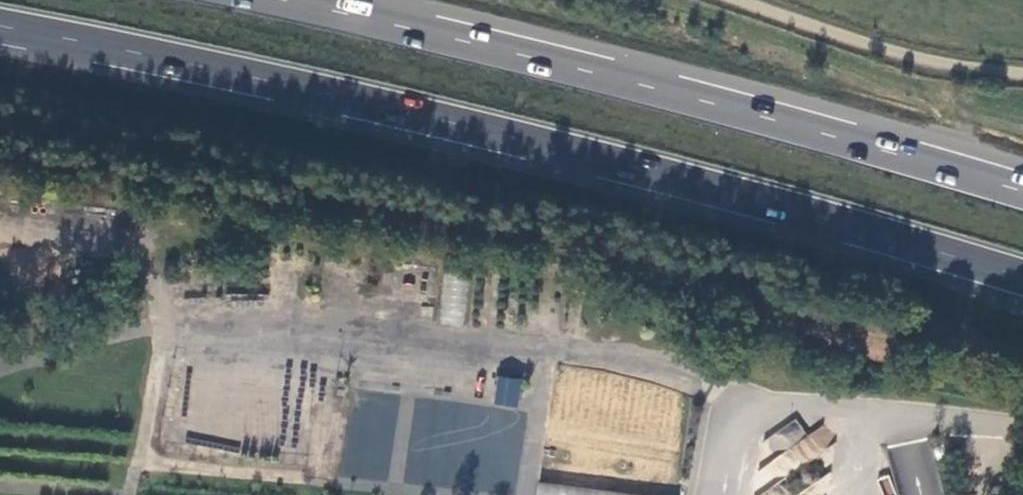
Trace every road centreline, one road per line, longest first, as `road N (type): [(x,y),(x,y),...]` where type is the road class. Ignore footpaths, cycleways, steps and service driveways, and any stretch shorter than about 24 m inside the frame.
road 1 (trunk): [(0,25),(324,91),(679,177),(1022,275)]
road 2 (trunk): [(1022,190),(699,99),(290,0)]
road 3 (track): [(745,0),(897,53),(1022,72)]

